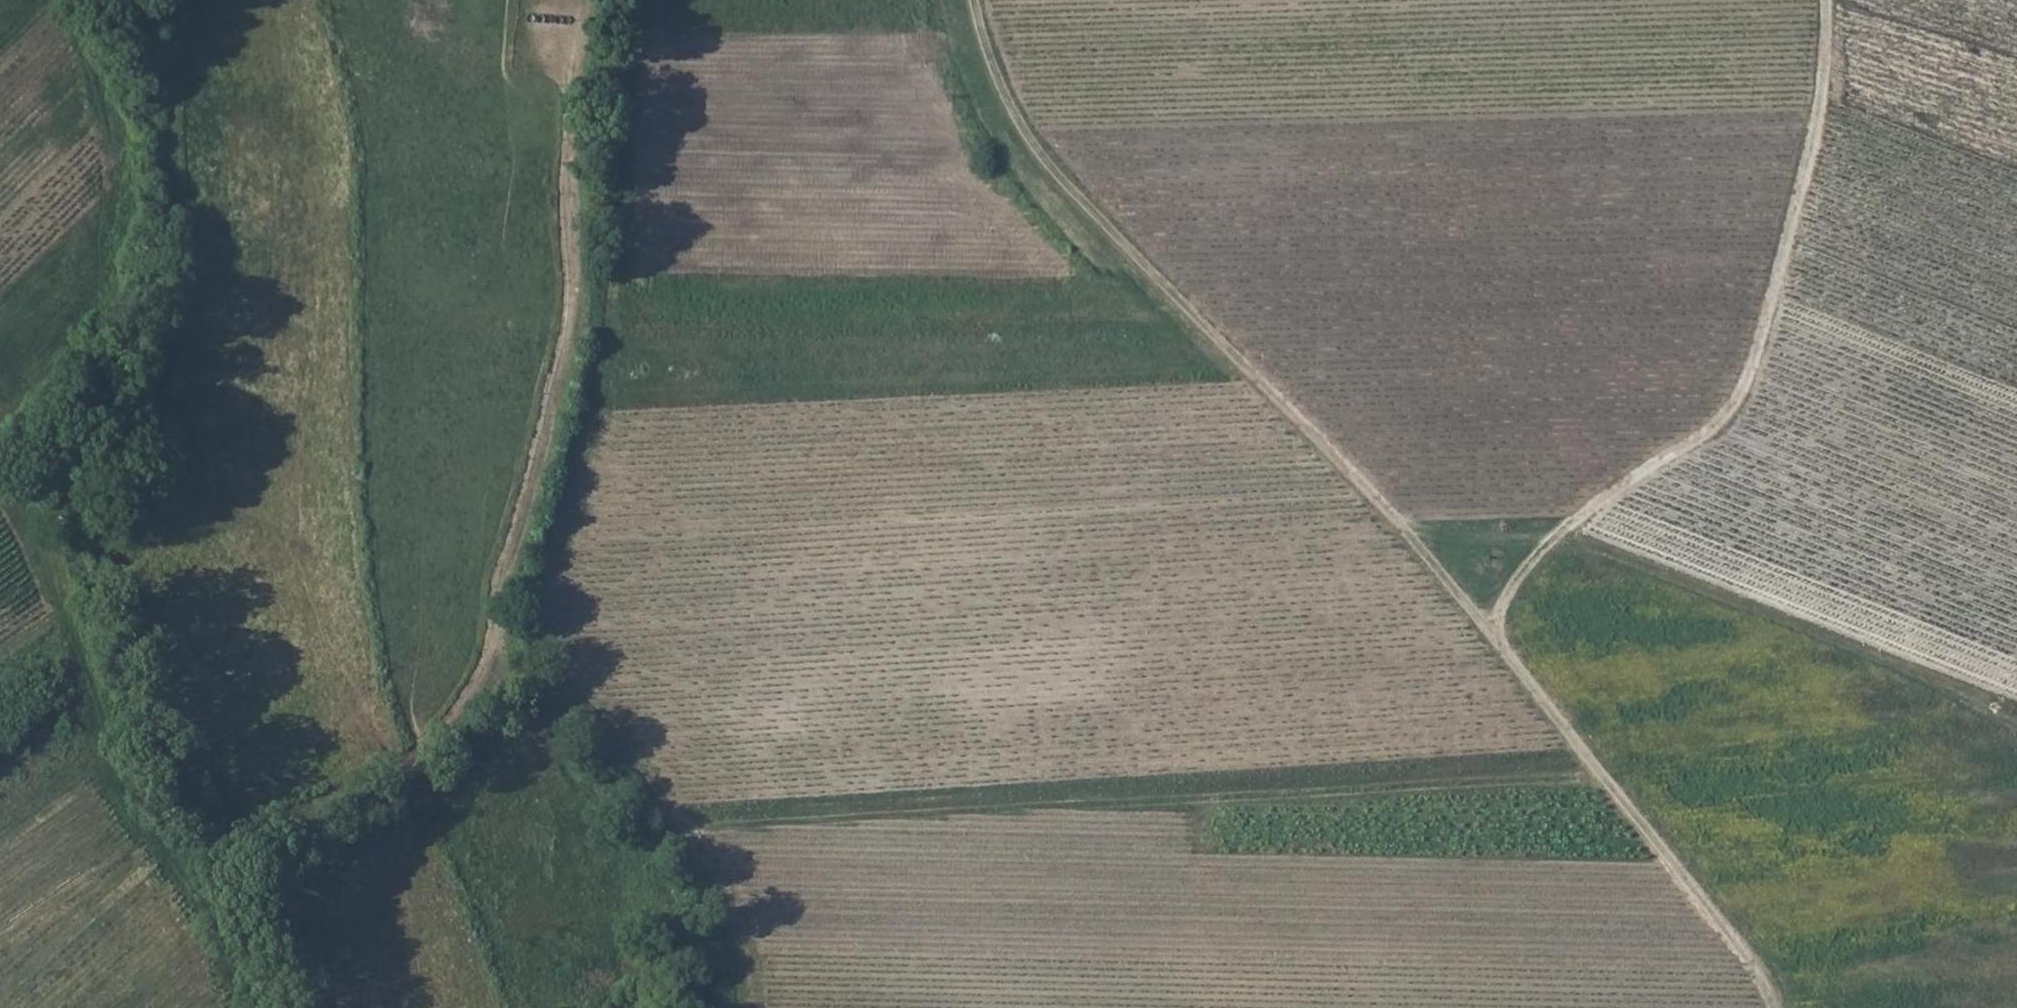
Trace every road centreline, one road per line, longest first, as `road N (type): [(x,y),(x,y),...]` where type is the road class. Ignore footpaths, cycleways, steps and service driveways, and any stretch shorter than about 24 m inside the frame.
road 1 (track): [(749,1007),(743,926),(622,731),(555,661),(549,573),(600,372),(617,96),(642,0)]
road 2 (track): [(1490,645),(1026,143),(988,70),(965,0)]
road 3 (track): [(1819,0),(1821,77),(1743,393),(1710,431),(1548,547),(1490,645)]
road 4 (track): [(1780,1007),(1748,952),(1490,645)]

